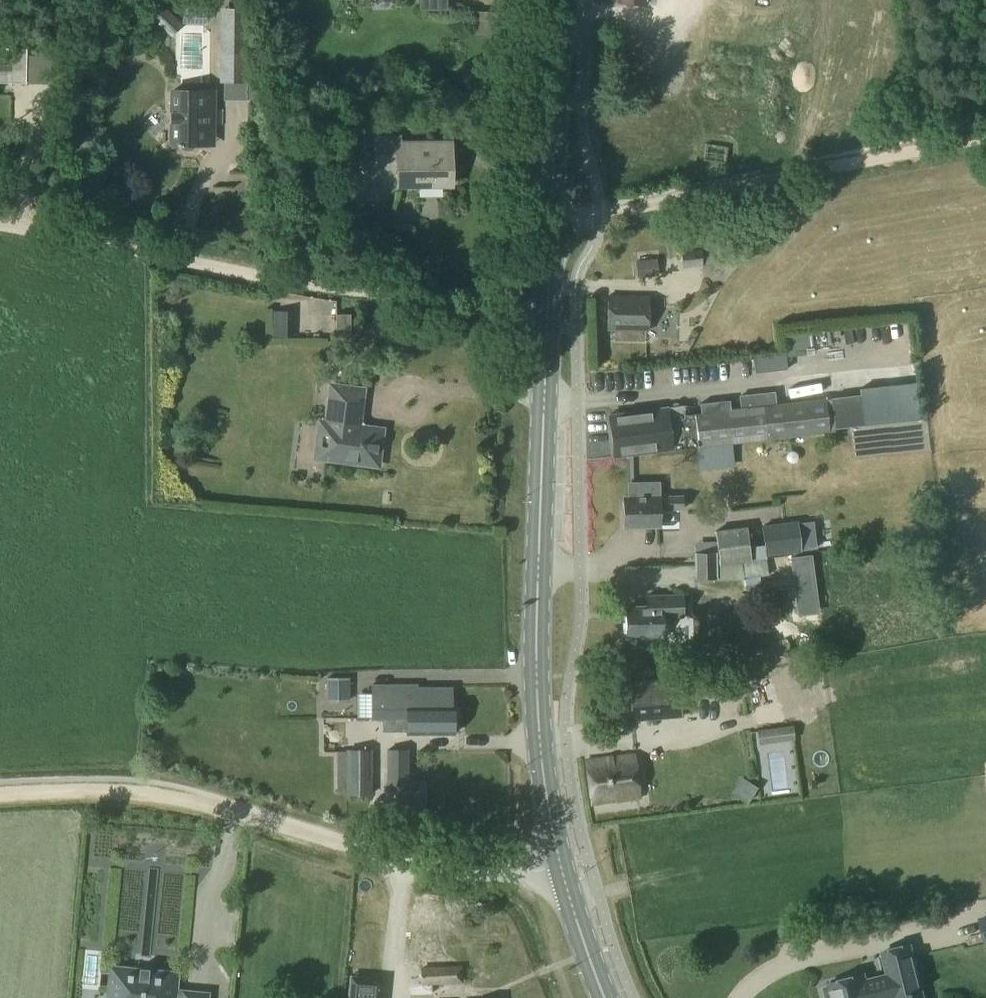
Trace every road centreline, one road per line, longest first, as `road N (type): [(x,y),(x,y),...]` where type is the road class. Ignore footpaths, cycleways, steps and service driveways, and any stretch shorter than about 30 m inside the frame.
road 1 (primary): [(561,865),(535,680),(559,0)]
road 2 (track): [(546,327),(0,224)]
road 3 (track): [(481,875),(422,869),(169,795),(0,793)]
road 4 (track): [(550,220),(597,218),(985,140)]
road 5 (primary): [(600,997),(561,865)]

